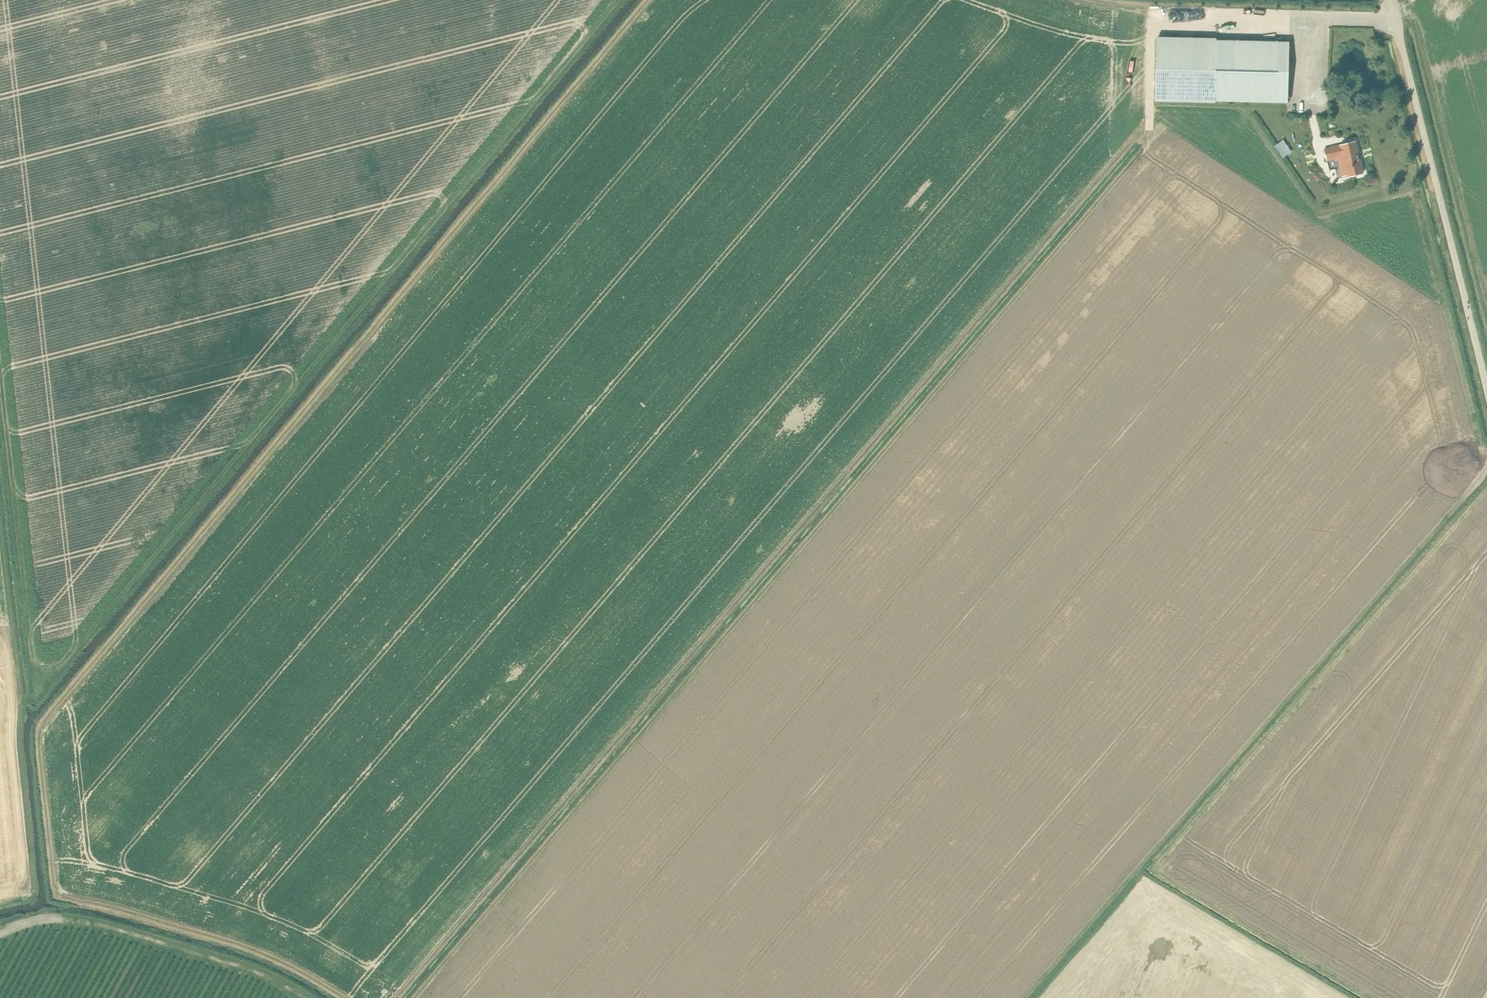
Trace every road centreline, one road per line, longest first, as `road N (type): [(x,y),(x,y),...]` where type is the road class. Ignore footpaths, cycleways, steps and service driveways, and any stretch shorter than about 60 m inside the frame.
road 1 (unclassified): [(1486,387),(1391,0)]

